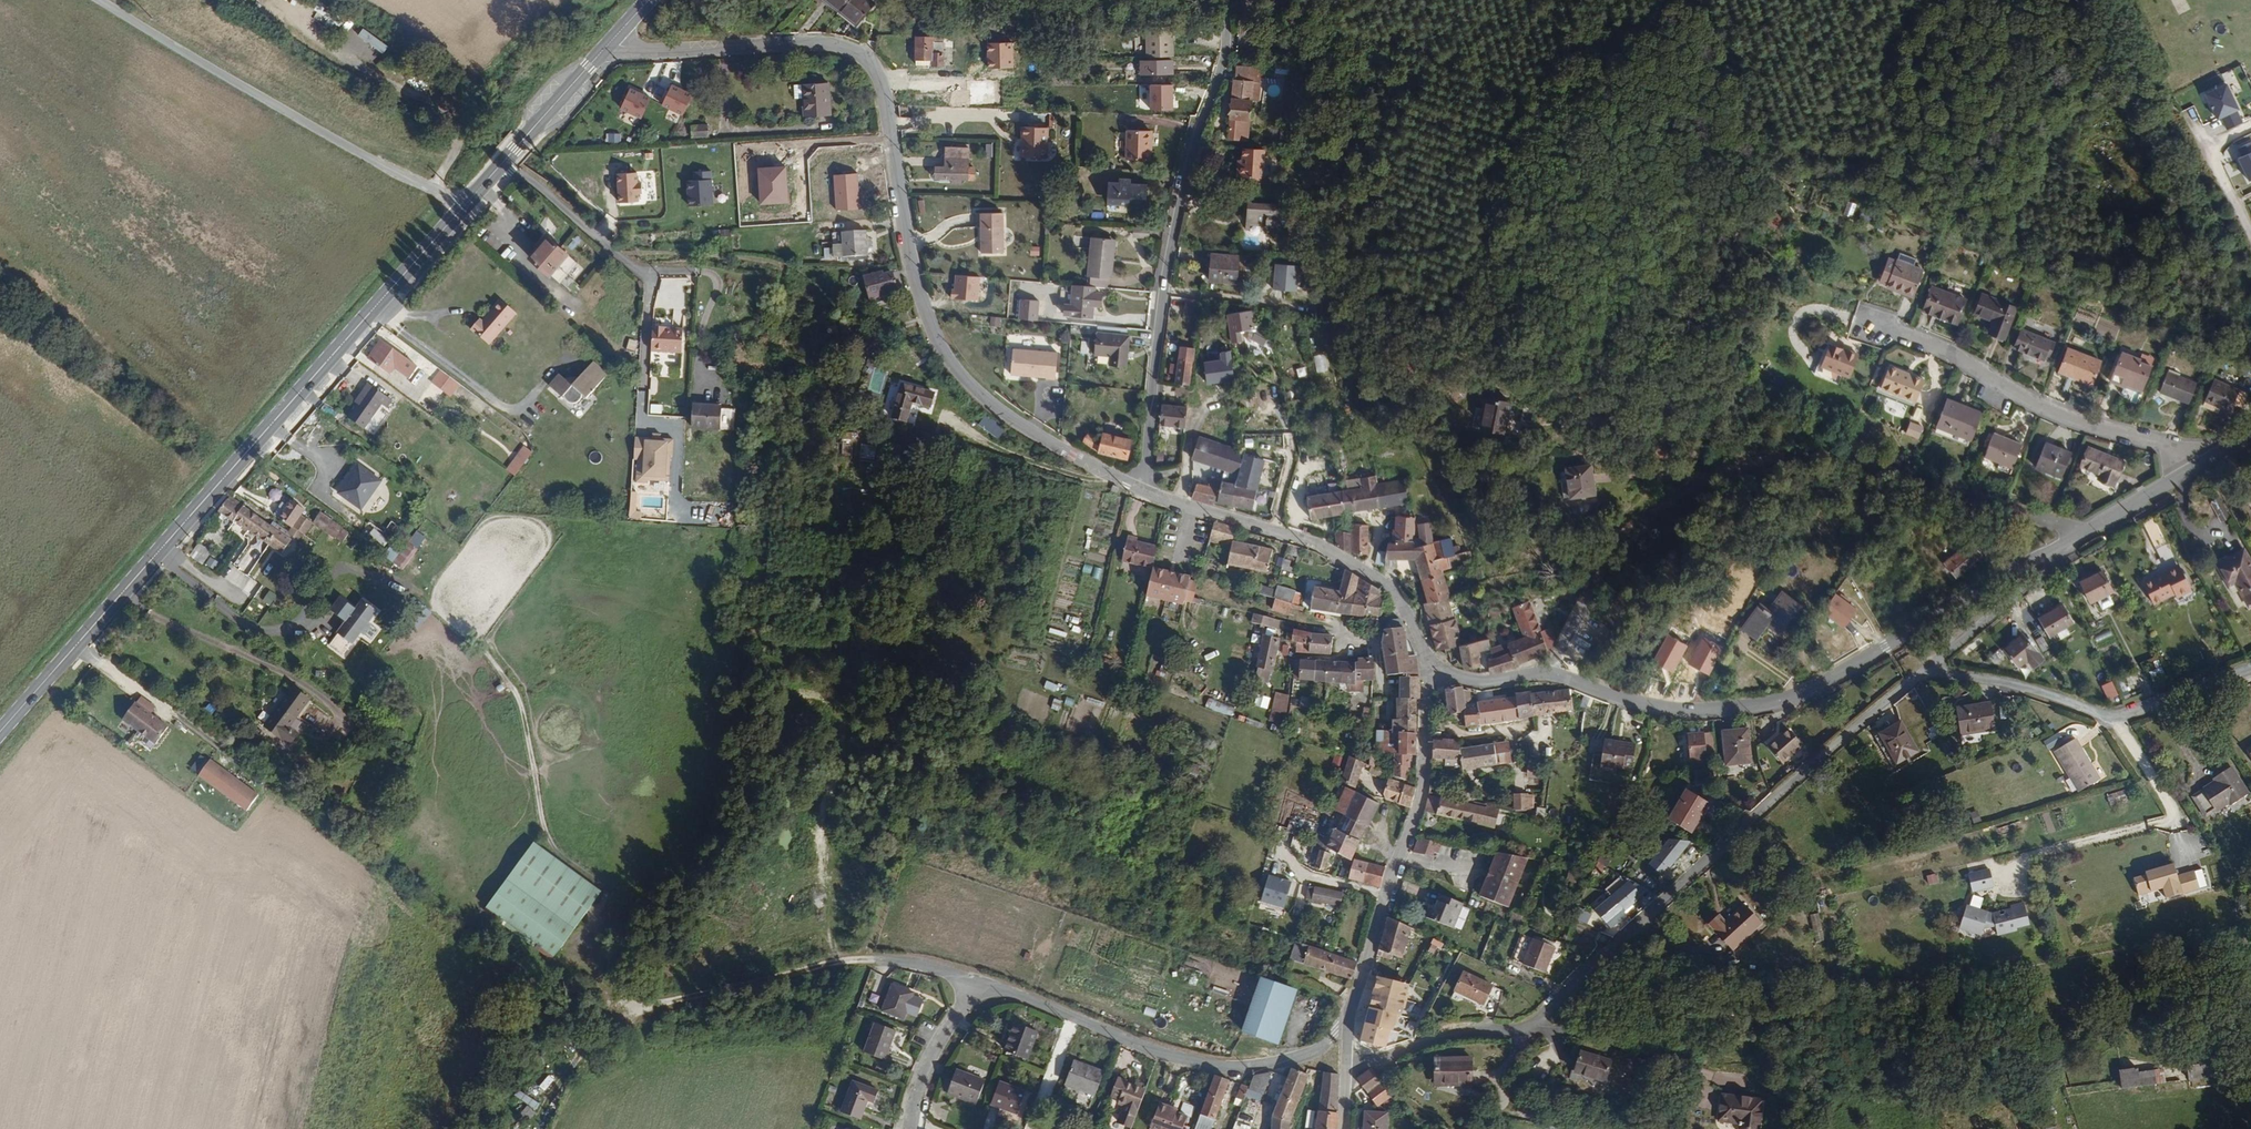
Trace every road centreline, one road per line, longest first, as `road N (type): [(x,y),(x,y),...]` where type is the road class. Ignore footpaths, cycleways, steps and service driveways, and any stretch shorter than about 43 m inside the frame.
road 1 (residential): [(1141,489),(983,398),(940,346),(914,273),(882,86),(869,64),(830,48),(649,51),(614,38)]
road 2 (residential): [(1350,1066),(1446,1037),(1537,1025),(1932,664)]
road 3 (primary): [(464,206),(0,732)]
road 4 (residential): [(1553,674),(1588,593),(1610,568),(1701,487),(1749,467),(1814,460),(1905,476),(2082,533)]
road 5 (residential): [(2082,533),(1787,700),(1695,711),(1641,704),(1553,674)]
road 6 (residential): [(1228,8),(1224,57),(1197,134),(1166,274),(1144,476)]
road 7 (unclassified): [(99,0),(464,206)]
road 8 (residential): [(1358,1014),(1312,1059),(1262,1069),(1210,1068),(980,980)]
road 9 (track): [(980,980),(919,962),(842,955),(666,1004),(595,995)]
road 10 (residential): [(1856,319),(1950,351),(2057,413),(2209,461)]
road 11 (residential): [(1430,668),(1404,607),(1378,578),(1320,544),(1141,489)]
road 12 (residential): [(1430,668),(1423,798),(1358,1014)]
road 13 (track): [(274,7),(451,120),(457,138),(436,193)]
road 14 (residential): [(2024,856),(2176,820),(2116,718)]
road 15 (primary): [(614,38),(464,206)]
road 16 (residential): [(1932,664),(2040,581),(2082,533)]
road 17 (residential): [(2116,718),(1932,664)]
road 18 (track): [(666,1004),(622,1015),(598,1035),(565,1075),(550,1110)]
road 19 (residential): [(912,1128),(947,1024),(980,980)]
road 20 (residential): [(2209,461),(2082,533)]
road 21 (residential): [(2250,670),(2116,718)]
road 22 (residential): [(1553,674),(1488,682),(1430,668)]

